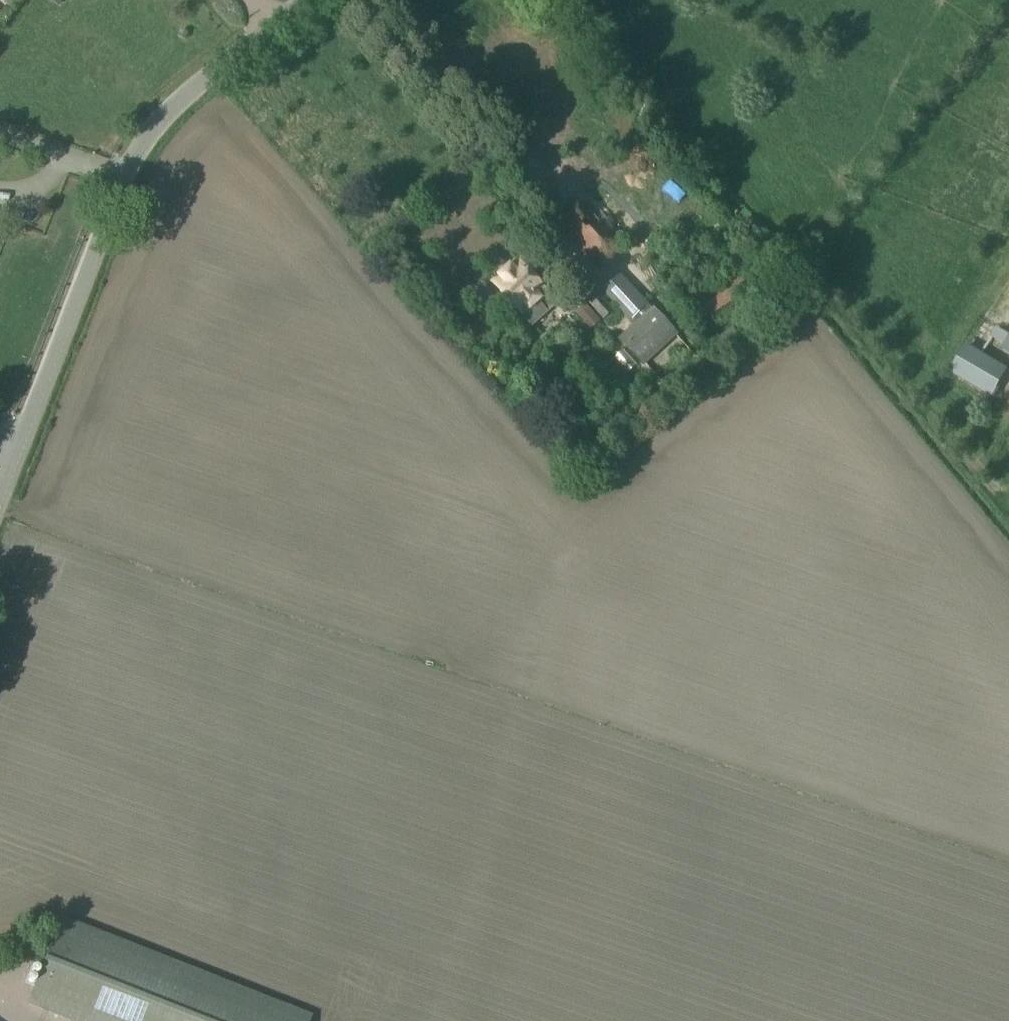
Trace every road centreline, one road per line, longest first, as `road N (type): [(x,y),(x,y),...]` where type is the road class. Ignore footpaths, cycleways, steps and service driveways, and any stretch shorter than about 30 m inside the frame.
road 1 (unclassified): [(0,500),(131,166),(160,121),(309,0)]

